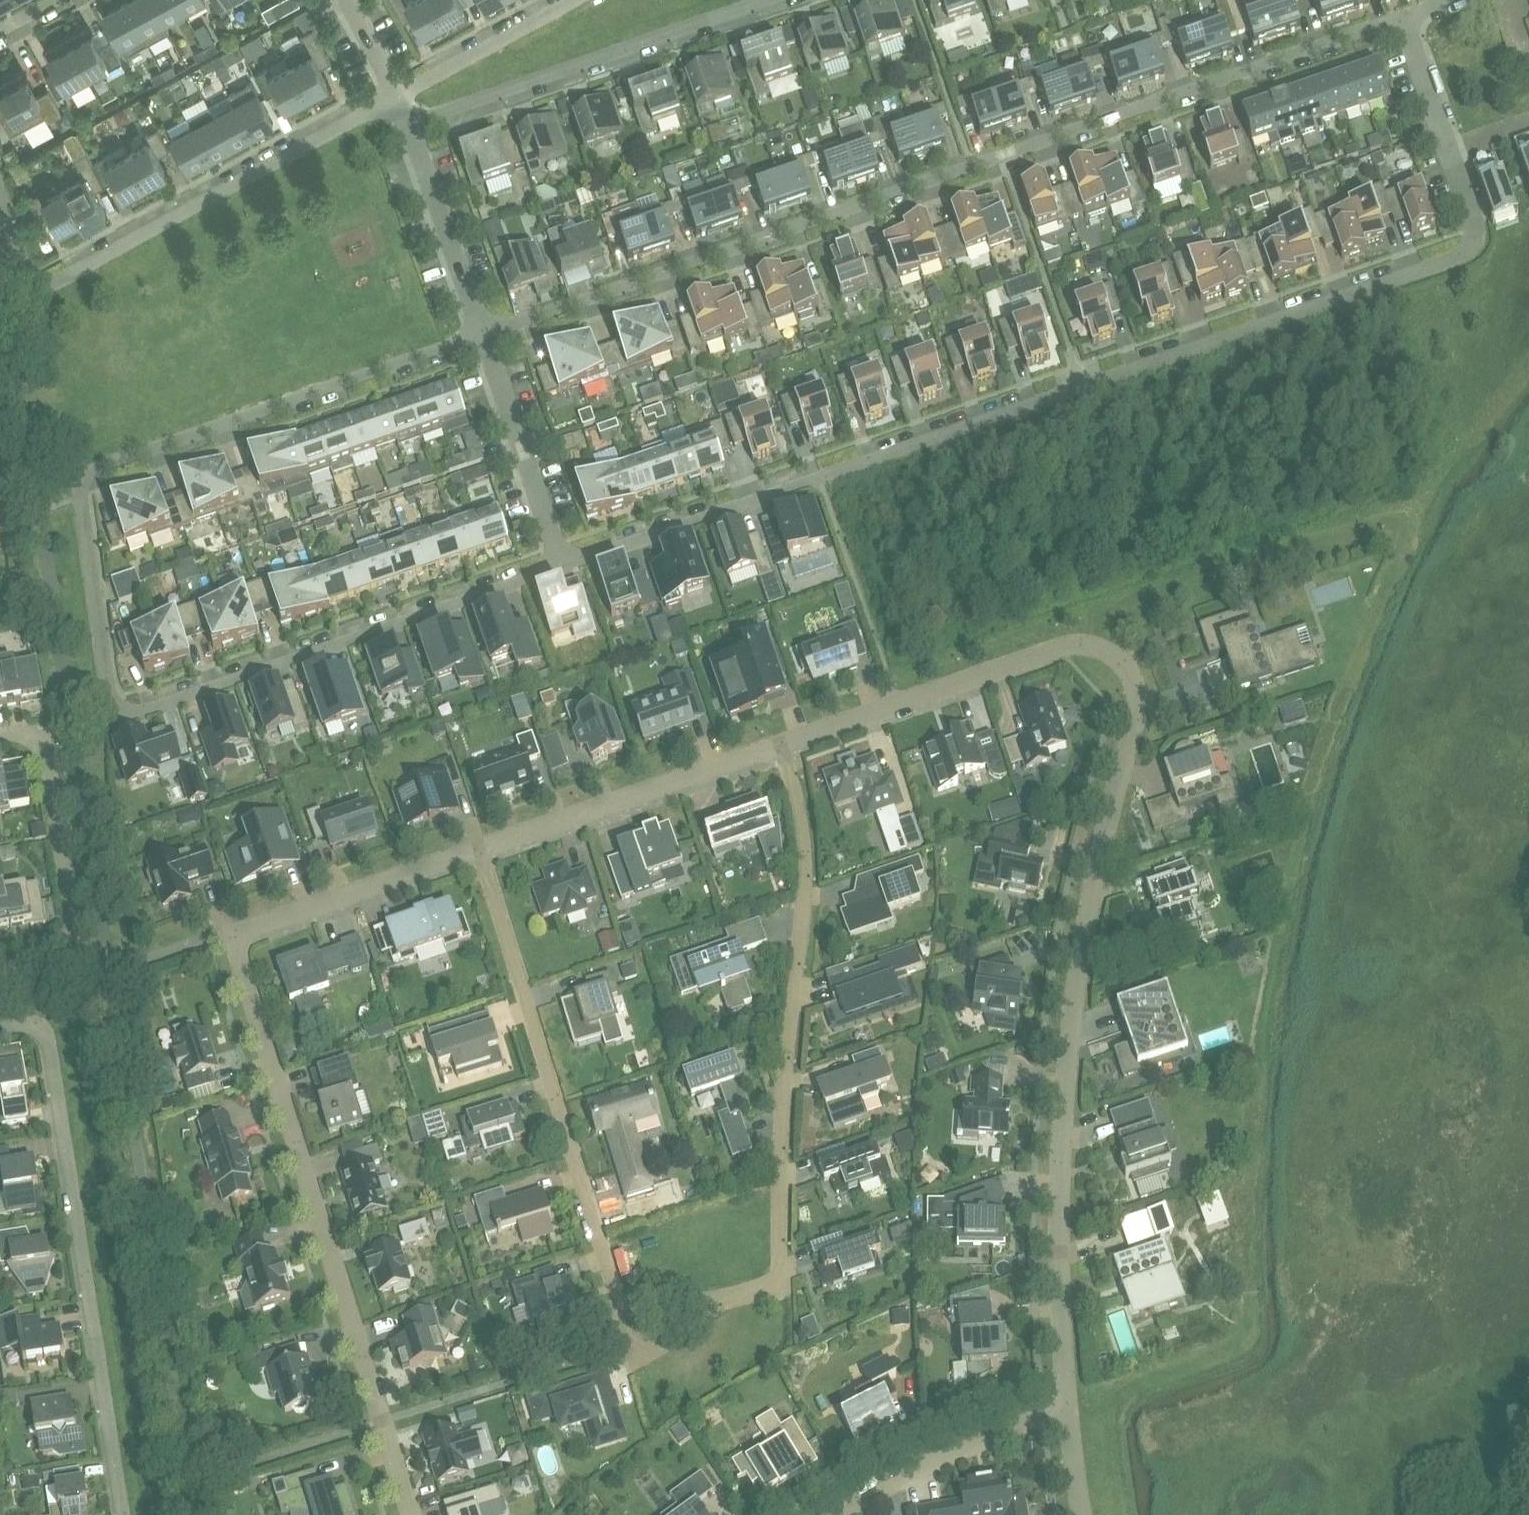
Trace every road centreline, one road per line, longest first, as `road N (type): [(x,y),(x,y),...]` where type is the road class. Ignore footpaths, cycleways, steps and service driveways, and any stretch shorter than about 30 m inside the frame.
road 1 (residential): [(483,335),(83,474),(111,721),(560,567)]
road 2 (residential): [(560,567),(1464,255),(1475,228),(1448,148)]
road 3 (residential): [(483,335),(1405,16)]
road 4 (residential): [(412,1514),(232,929),(479,847)]
road 5 (residential): [(1066,1404),(1057,1258),(1068,1051),(1091,886),(1137,690),(1107,649)]
road 6 (residential): [(782,740),(807,870),(784,1087),(782,1287),(737,1297)]
road 7 (residential): [(119,1514),(46,1040),(33,1027),(0,1031)]
road 8 (residential): [(0,196),(25,277),(47,285),(395,95)]
road 9 (residential): [(620,1317),(479,847)]
road 10 (residential): [(409,123),(764,0)]
road 11 (residential): [(782,740),(1055,648),(1093,642),(1107,649)]
road 12 (residential): [(0,962),(61,951),(75,932),(40,731),(0,739)]
road 13 (residential): [(479,847),(782,740)]
road 14 (residential): [(833,1514),(883,1484),(1066,1404)]
road 15 (residential): [(483,335),(560,567)]
road 16 (residential): [(409,123),(483,335)]
road 17 (residential): [(395,95),(574,0)]
road 18 (residential): [(737,1297),(634,1361),(620,1317)]
road 19 (residential): [(1448,148),(1405,16)]

